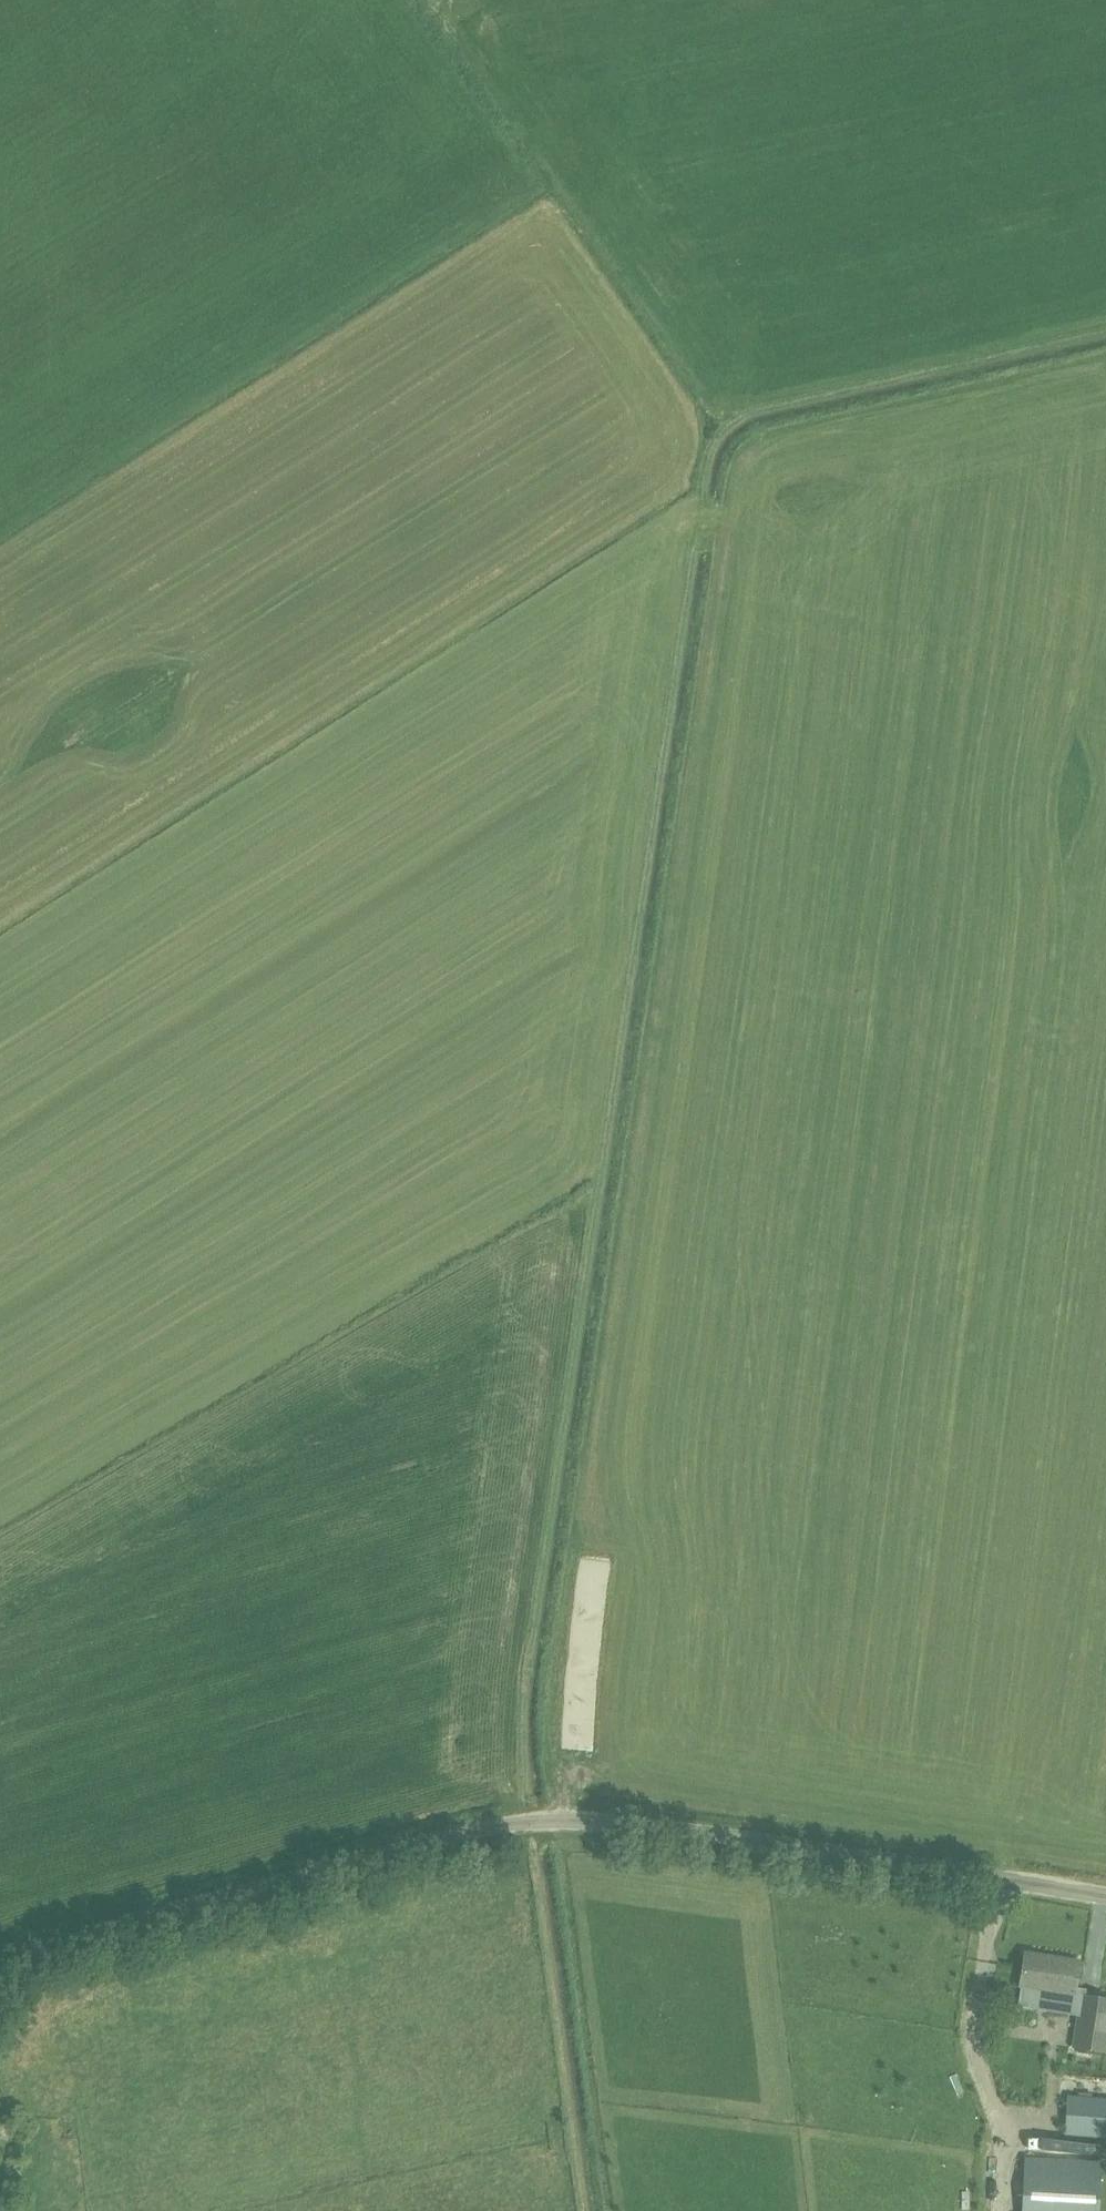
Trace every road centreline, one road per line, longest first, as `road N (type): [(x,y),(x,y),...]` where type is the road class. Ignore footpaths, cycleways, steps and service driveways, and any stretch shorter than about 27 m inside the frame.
road 1 (unclassified): [(1105,1901),(642,1823),(502,1824),(0,1953)]

